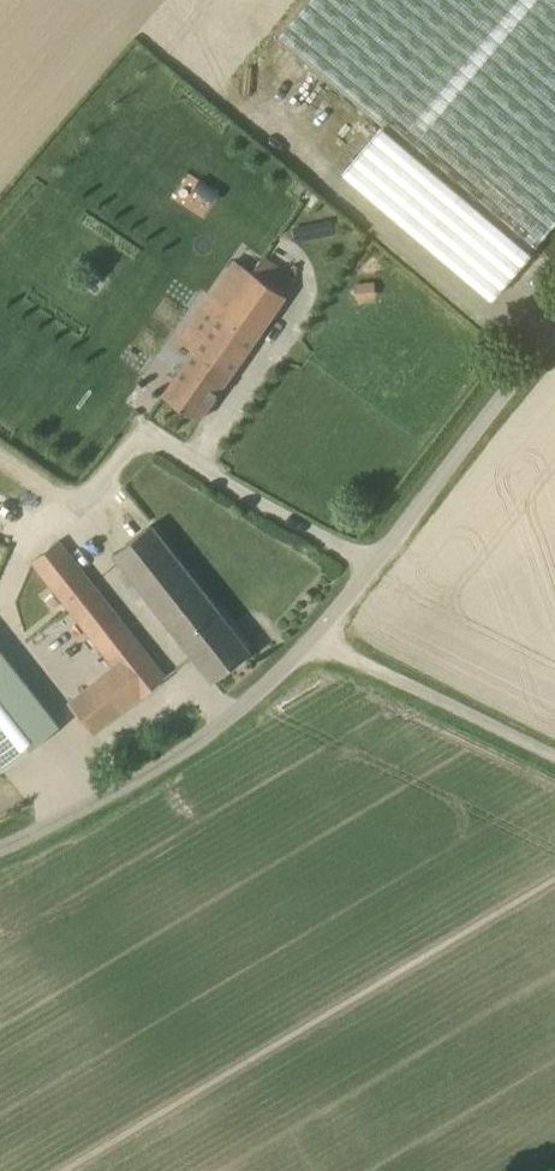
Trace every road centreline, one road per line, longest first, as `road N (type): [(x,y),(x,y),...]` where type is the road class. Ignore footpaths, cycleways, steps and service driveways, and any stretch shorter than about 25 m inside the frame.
road 1 (unclassified): [(0,850),(179,764),(318,640)]
road 2 (unclassified): [(368,567),(146,446),(127,459),(90,517)]
road 3 (unclassified): [(368,567),(554,333)]
road 4 (unclassified): [(554,757),(318,640)]

